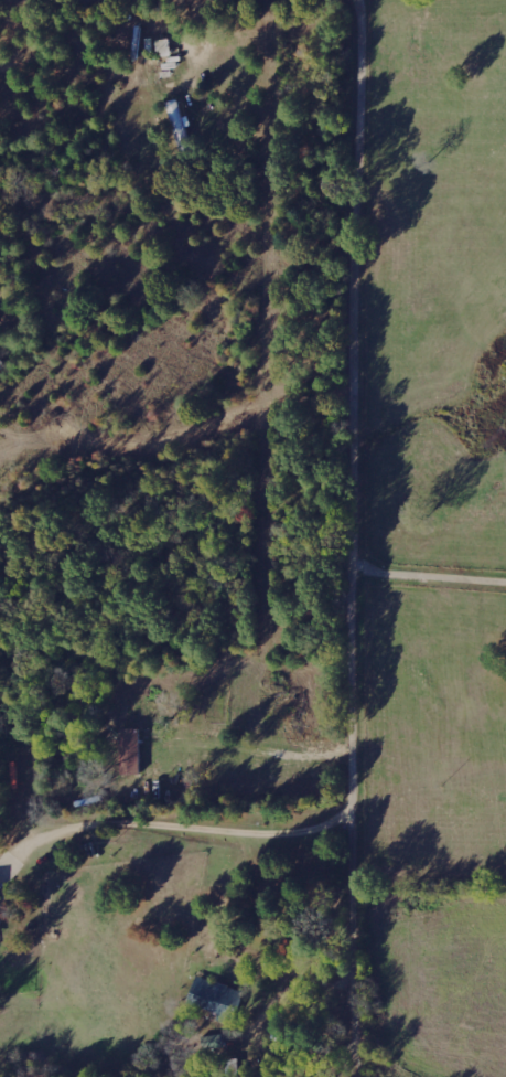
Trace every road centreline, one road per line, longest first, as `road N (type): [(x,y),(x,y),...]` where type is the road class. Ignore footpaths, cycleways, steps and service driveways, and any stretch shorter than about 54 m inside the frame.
road 1 (residential): [(367,1076),(368,0)]

